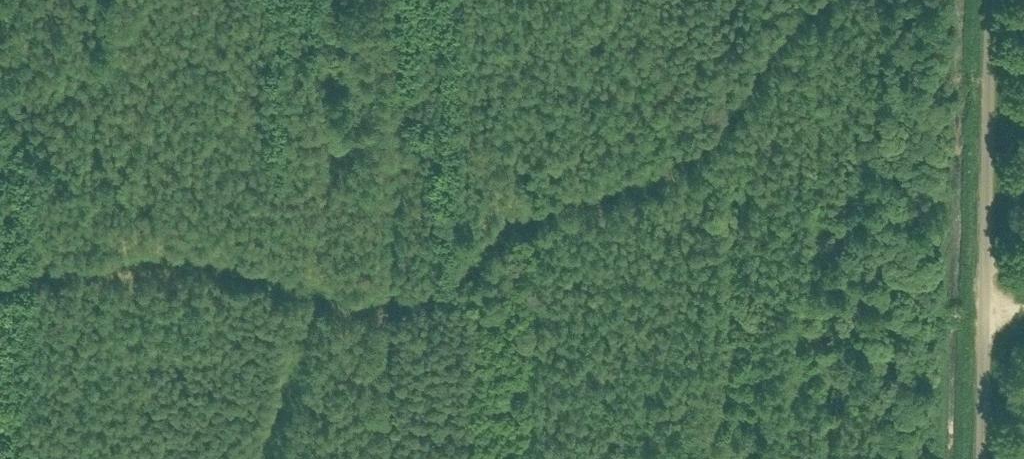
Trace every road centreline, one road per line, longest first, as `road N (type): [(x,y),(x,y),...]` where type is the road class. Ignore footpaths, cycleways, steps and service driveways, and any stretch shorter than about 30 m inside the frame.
road 1 (unclassified): [(982,458),(988,0)]

